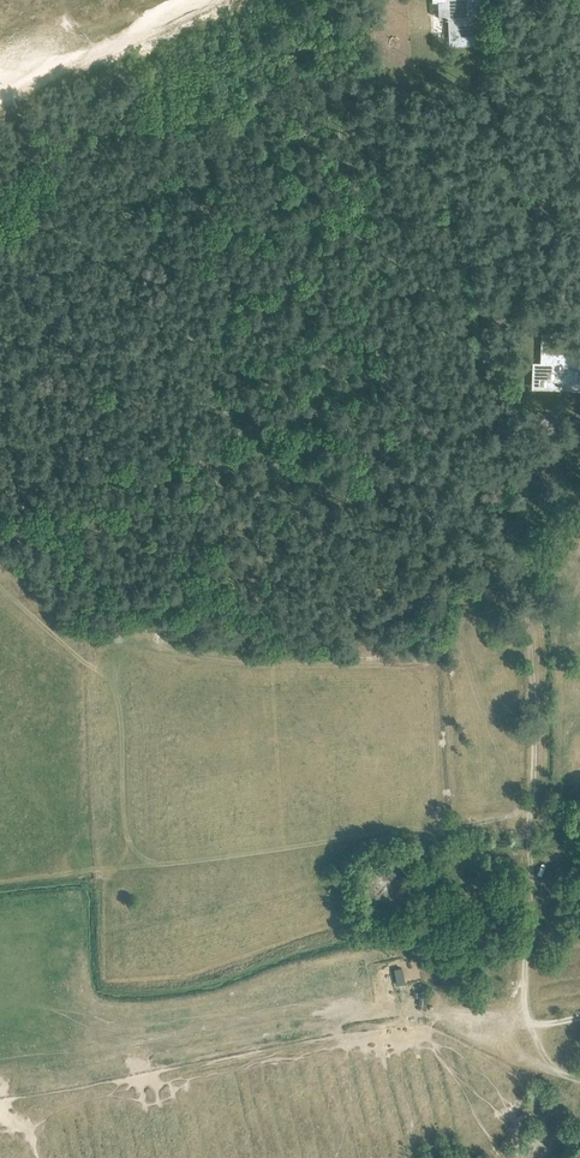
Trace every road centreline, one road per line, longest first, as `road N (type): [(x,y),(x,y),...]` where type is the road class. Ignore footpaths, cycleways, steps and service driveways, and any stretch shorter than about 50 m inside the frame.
road 1 (track): [(579,1077),(557,1068),(525,1014),(527,580),(579,525)]

